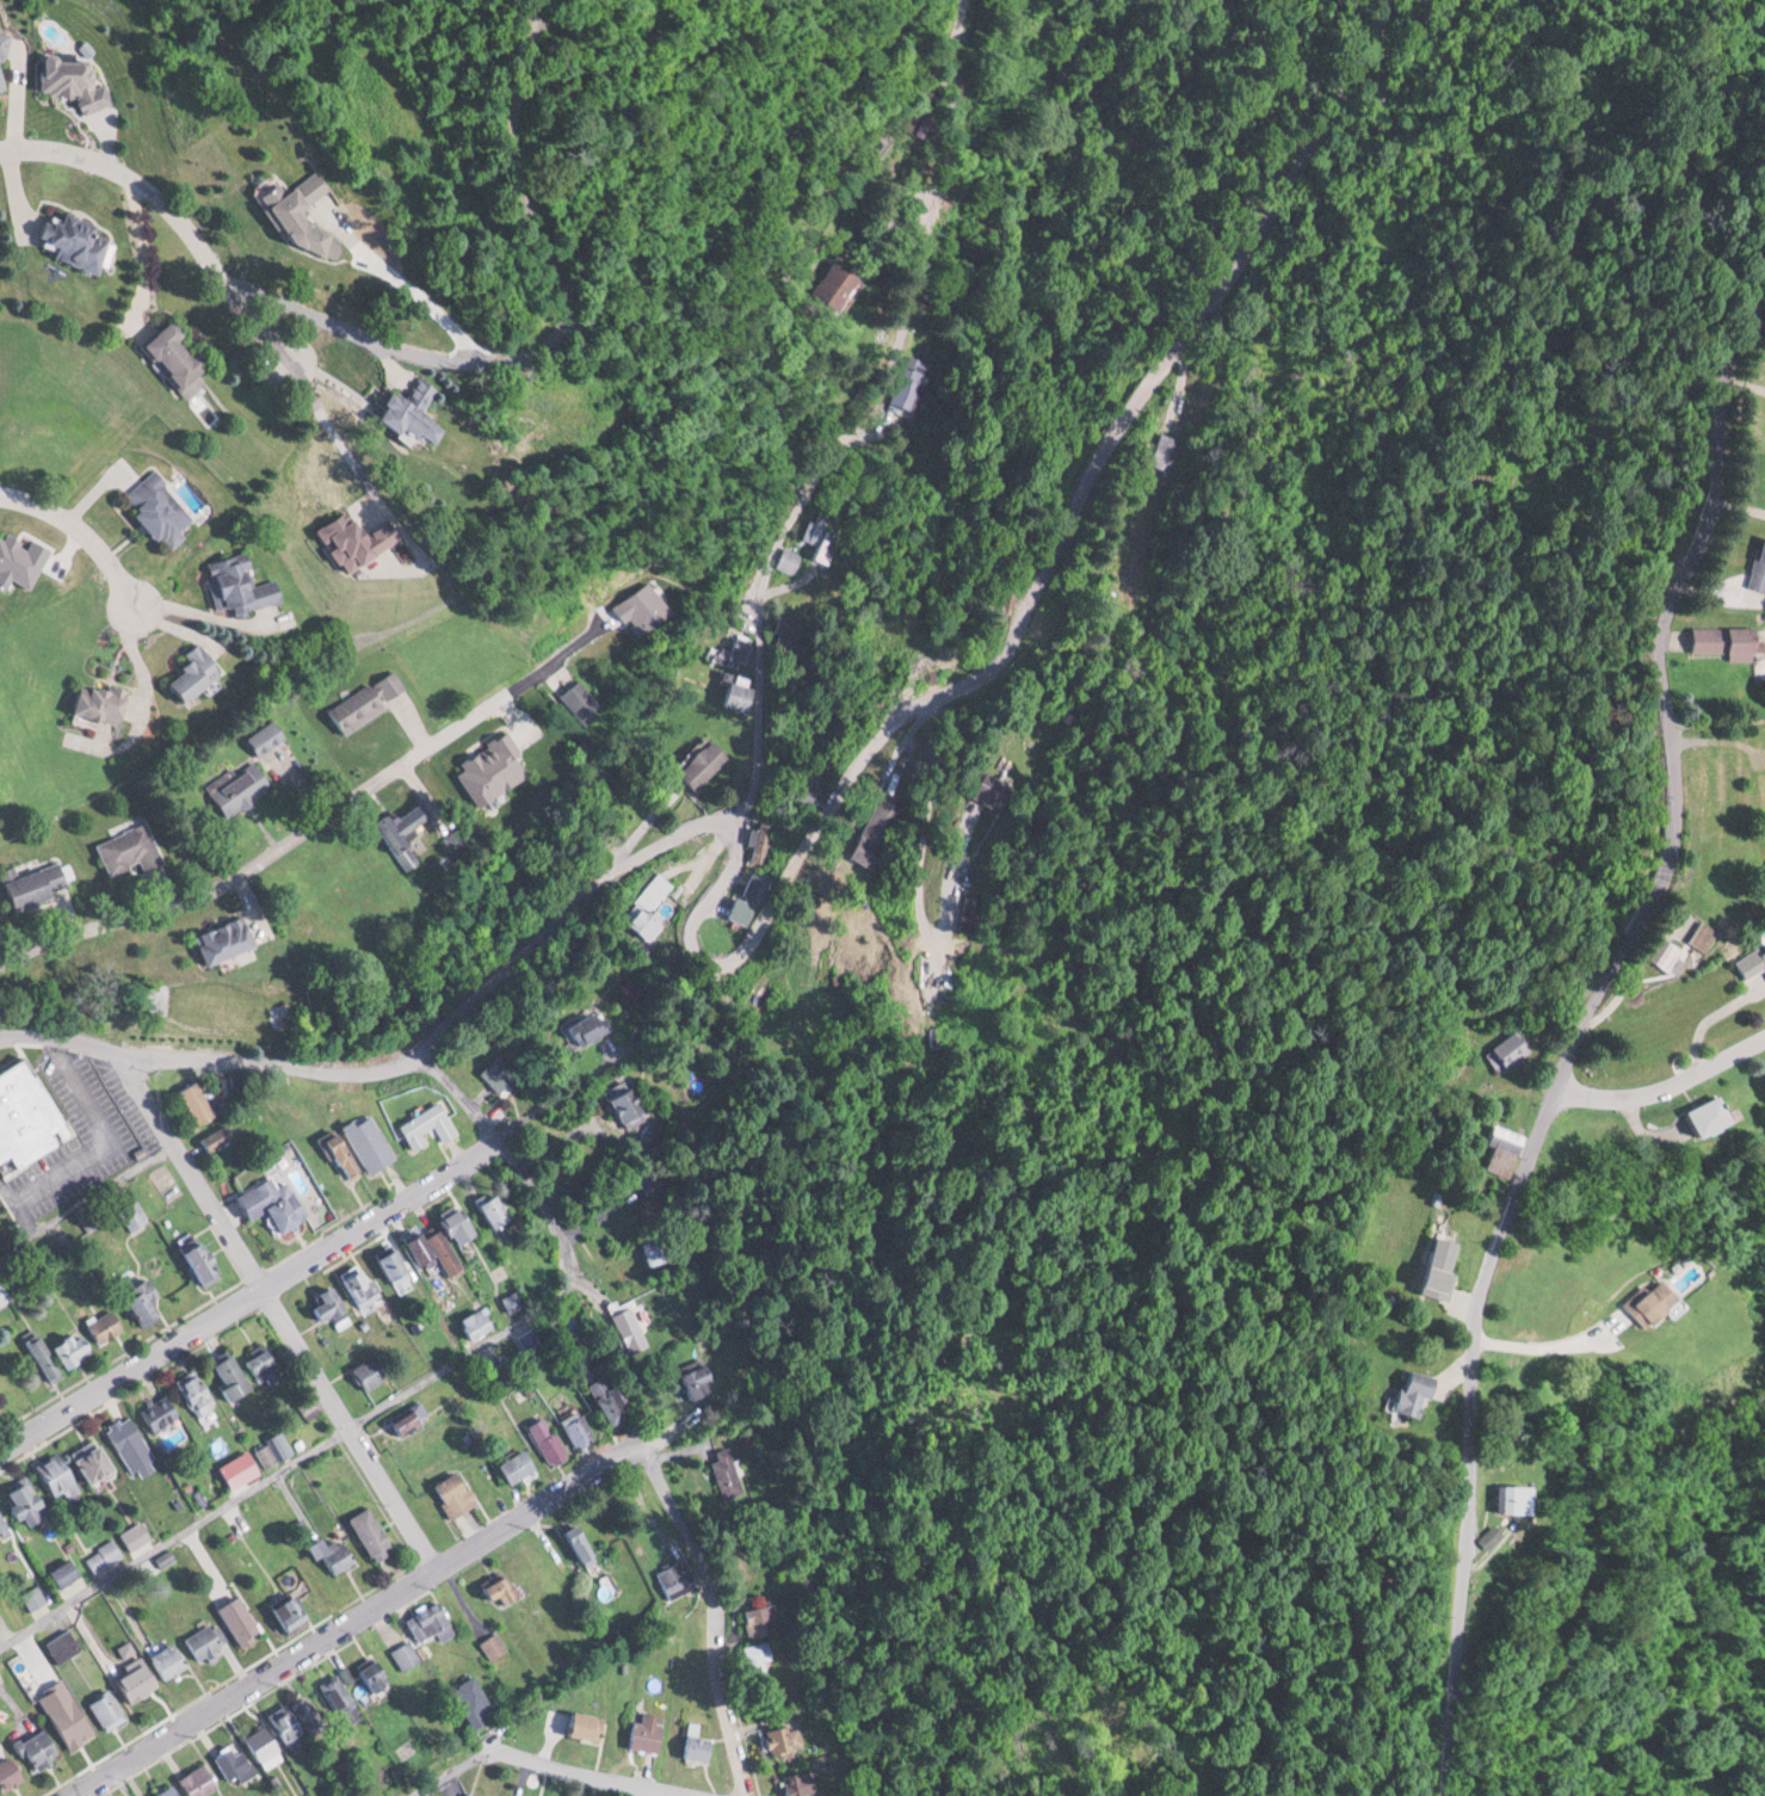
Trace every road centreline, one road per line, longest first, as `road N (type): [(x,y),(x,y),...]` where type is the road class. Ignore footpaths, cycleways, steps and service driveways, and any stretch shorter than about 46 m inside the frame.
road 1 (residential): [(0,1032),(42,1030),(109,1049),(338,1069),(416,1056),(477,1011),(607,877),(679,829),(729,816),(742,841),(728,875),(696,908),(690,934),(706,963),(726,958),(749,938),(858,755)]
road 2 (residential): [(858,755),(912,704),(998,652),(1082,480),(1374,38),(1385,0)]
road 3 (residential): [(729,816),(755,763),(767,553),(816,465),(875,399),(900,337),(924,211),(957,115),(952,54),(964,0)]
road 4 (residential): [(1560,1090),(1584,1026),(1641,961),(1677,882),(1664,640),(1726,369),(1764,308)]
road 5 (residential): [(1444,1795),(1479,1307),(1560,1090)]
road 6 (residential): [(60,1795),(640,1443)]
road 7 (residential): [(109,1049),(438,1567)]
road 8 (residential): [(0,1445),(494,1140)]
road 9 (residential): [(0,957),(246,871),(501,692)]
road 10 (residential): [(291,360),(199,240),(146,185),(97,158),(0,145)]
road 11 (residential): [(640,1443),(714,1590),(715,1673),(747,1795)]
road 12 (residential): [(414,1795),(486,1749),(705,1795)]
road 13 (residential): [(422,1053),(562,1224),(573,1270),(567,1282)]
road 14 (residential): [(1560,1090),(1656,1091),(1764,1036)]
road 15 (residential): [(0,497),(29,499),(85,533),(136,603)]

